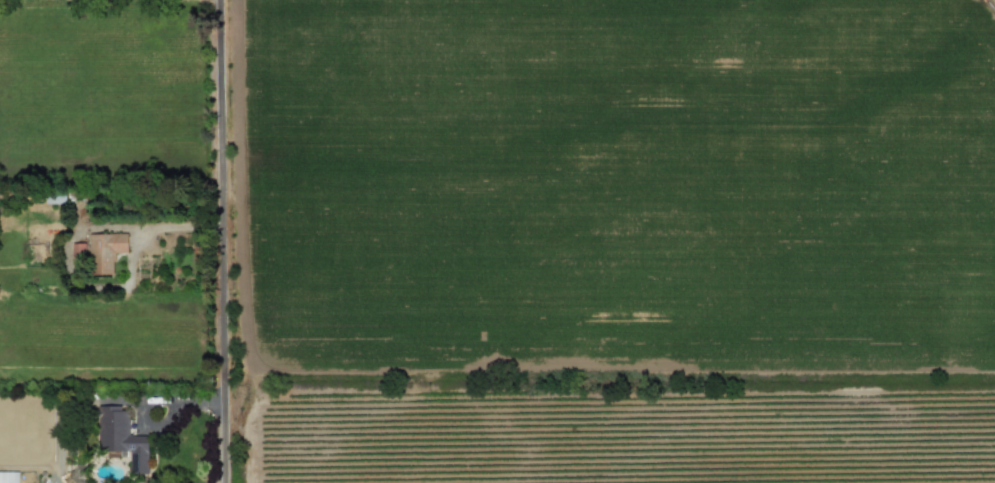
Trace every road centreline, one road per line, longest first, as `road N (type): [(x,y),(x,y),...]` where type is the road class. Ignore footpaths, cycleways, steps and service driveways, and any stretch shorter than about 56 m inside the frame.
road 1 (residential): [(220,482),(221,0)]

